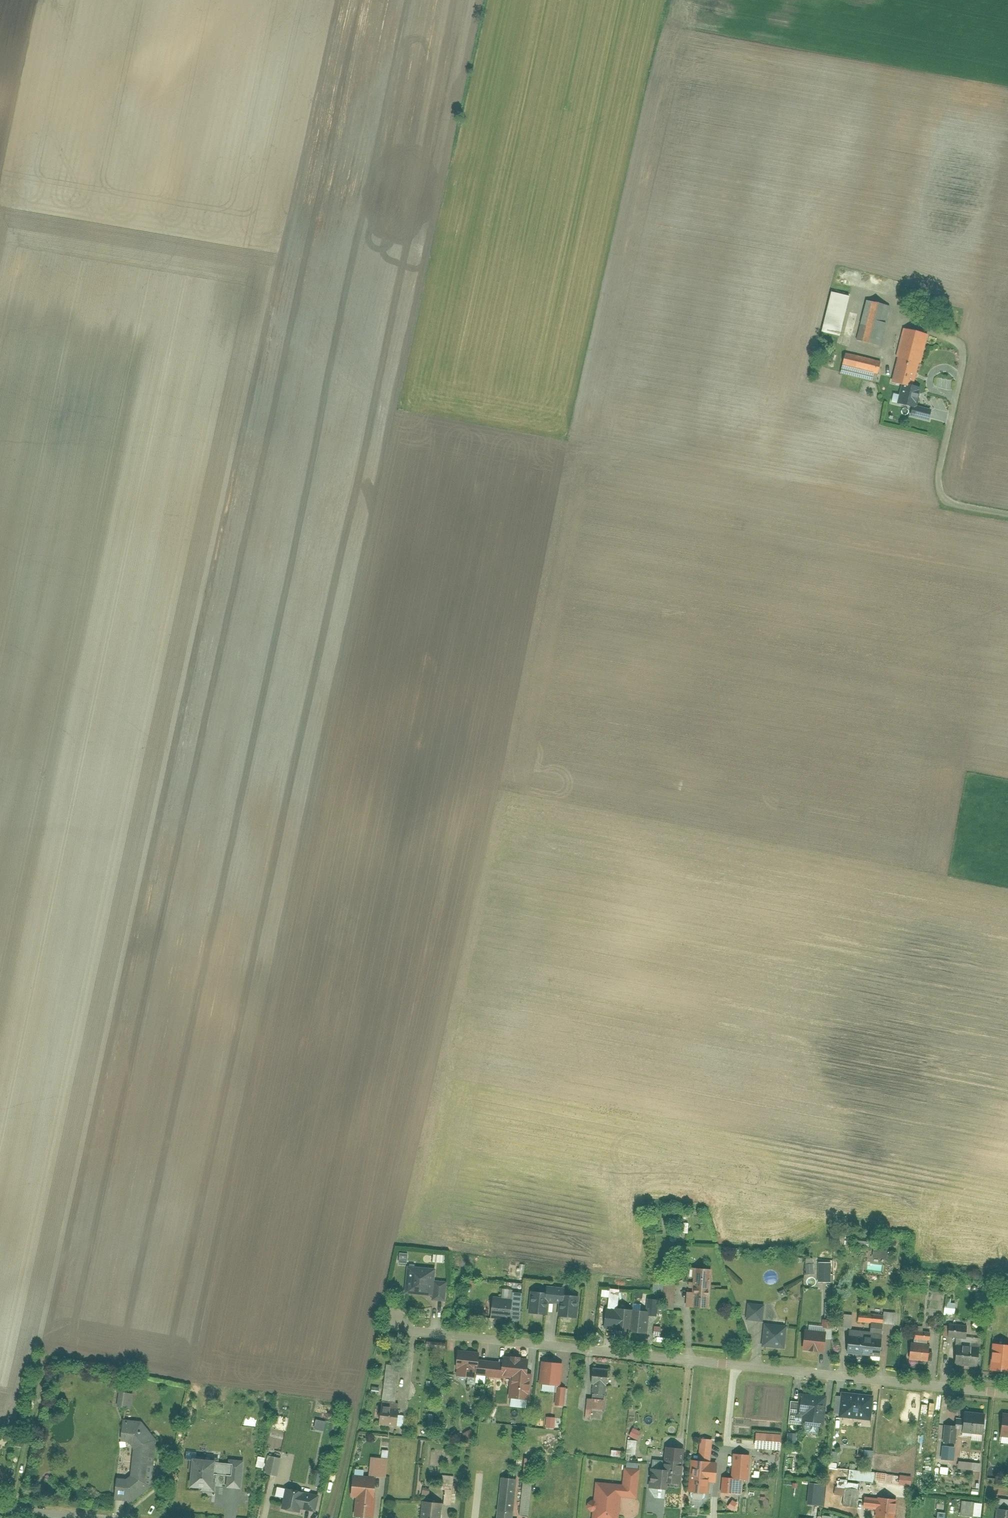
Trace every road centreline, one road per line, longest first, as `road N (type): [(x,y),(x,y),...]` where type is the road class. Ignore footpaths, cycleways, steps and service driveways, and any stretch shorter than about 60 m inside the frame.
road 1 (residential): [(1007,1394),(383,1327)]

